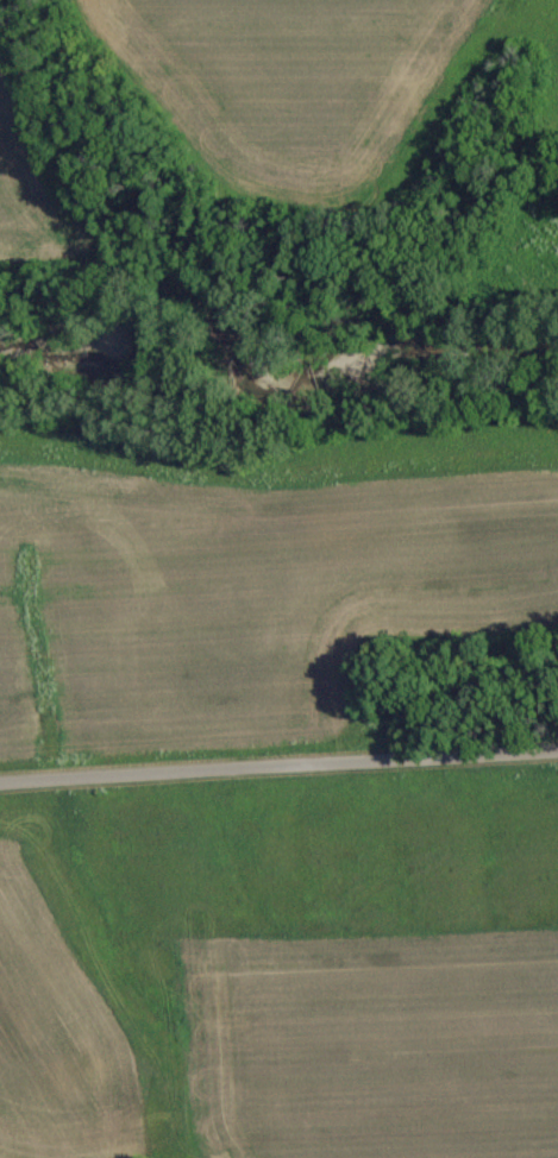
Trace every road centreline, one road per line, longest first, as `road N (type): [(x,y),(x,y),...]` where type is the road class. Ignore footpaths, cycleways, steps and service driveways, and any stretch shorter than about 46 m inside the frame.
road 1 (residential): [(0,773),(149,775),(557,749)]

